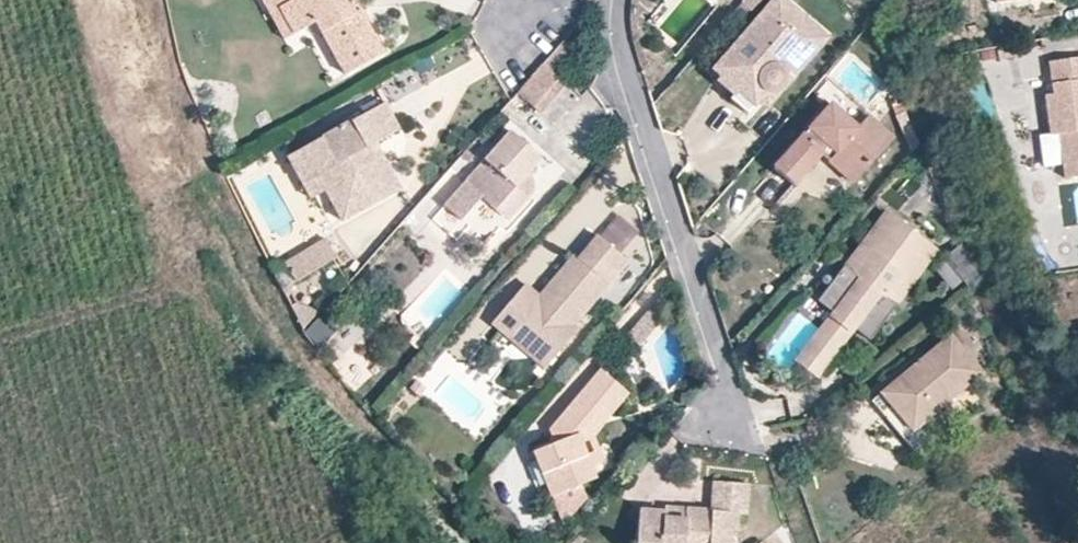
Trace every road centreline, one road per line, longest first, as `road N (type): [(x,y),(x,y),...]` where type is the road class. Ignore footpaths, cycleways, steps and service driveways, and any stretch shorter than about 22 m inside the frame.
road 1 (residential): [(624,0),(621,35),(728,369),(727,410)]

